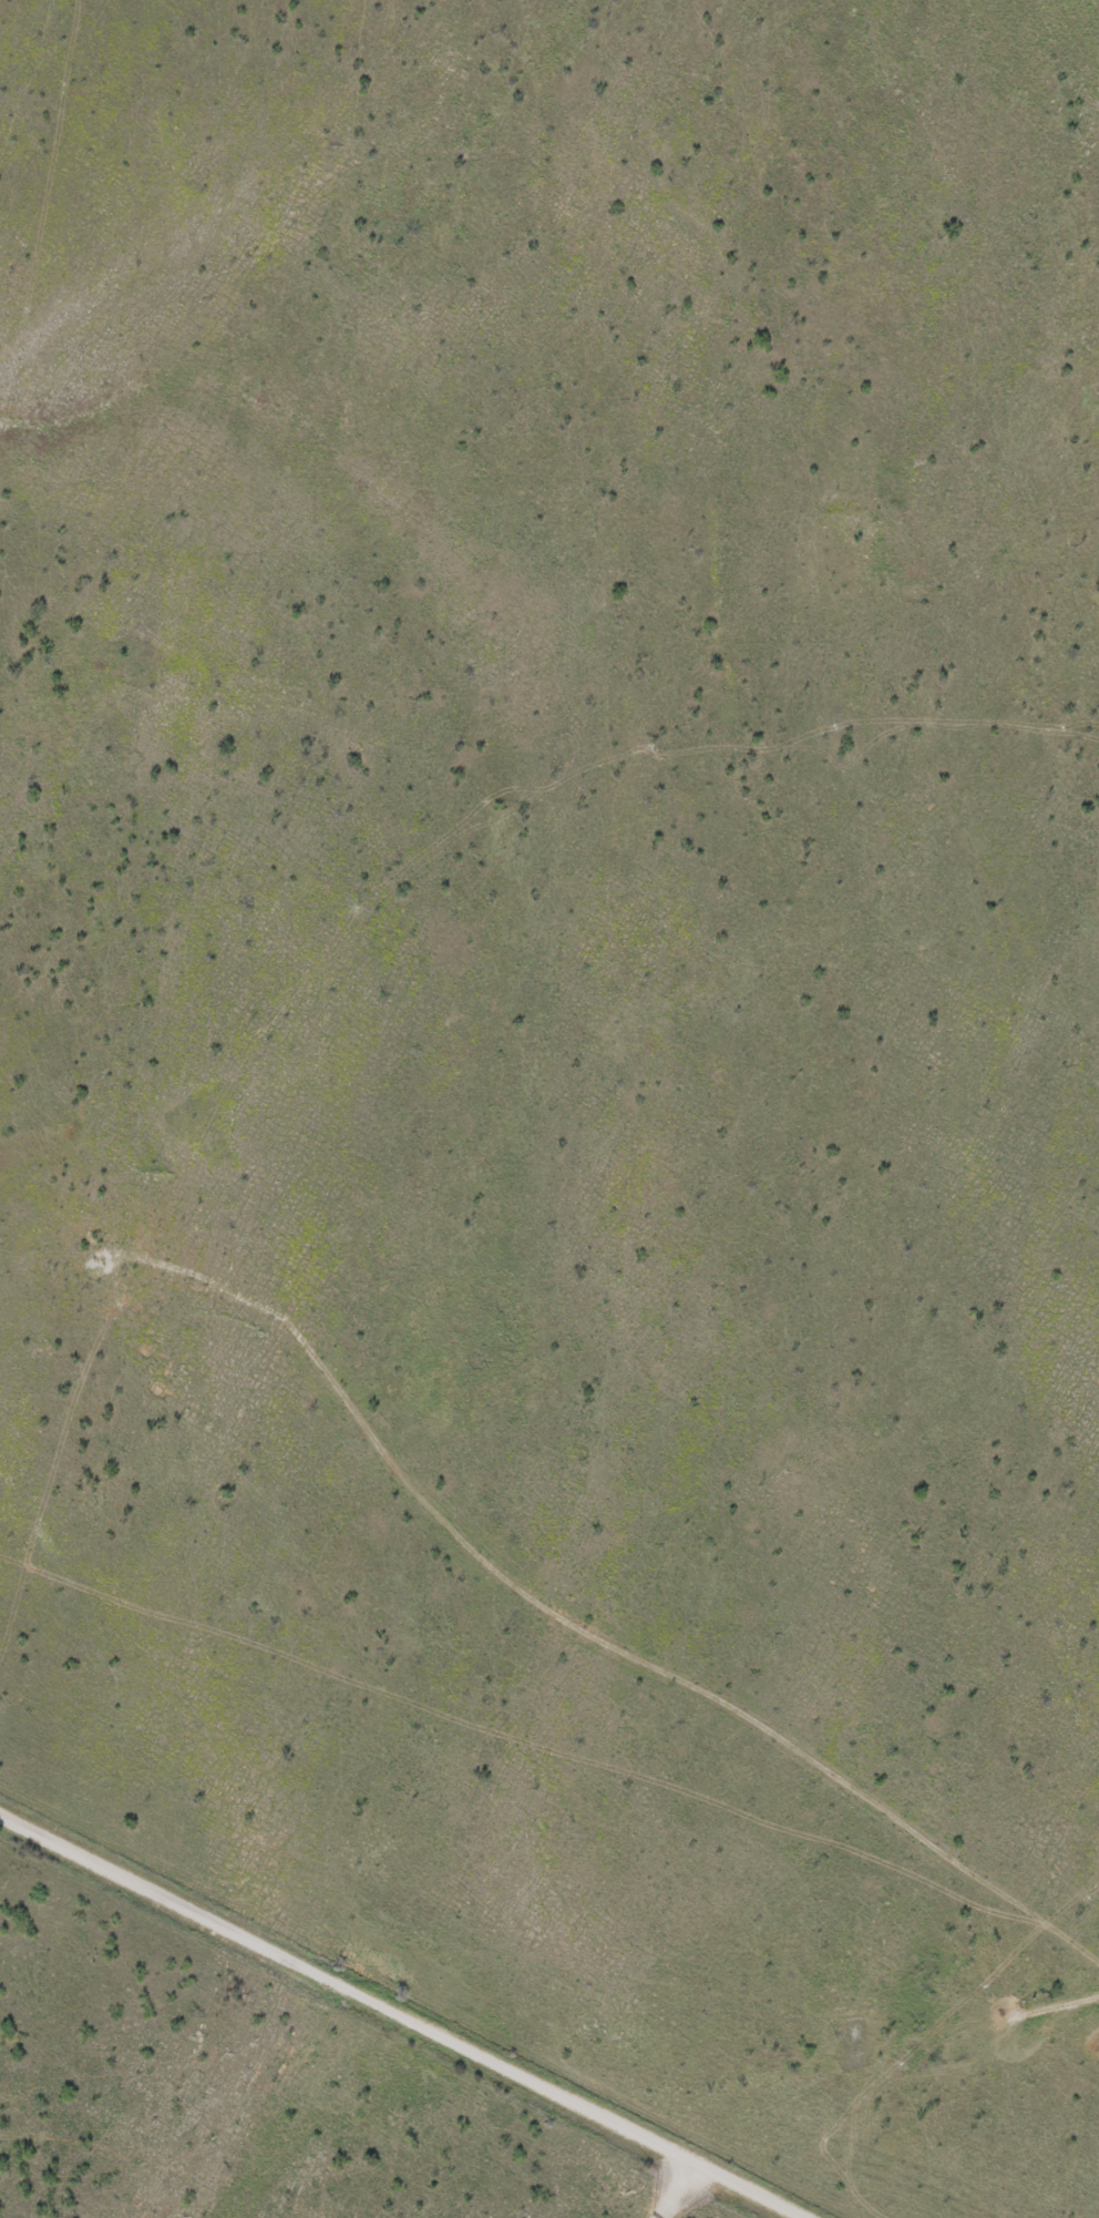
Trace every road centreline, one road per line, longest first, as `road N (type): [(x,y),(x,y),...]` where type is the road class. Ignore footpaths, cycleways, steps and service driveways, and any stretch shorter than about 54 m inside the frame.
road 1 (residential): [(0,1822),(786,2217)]

